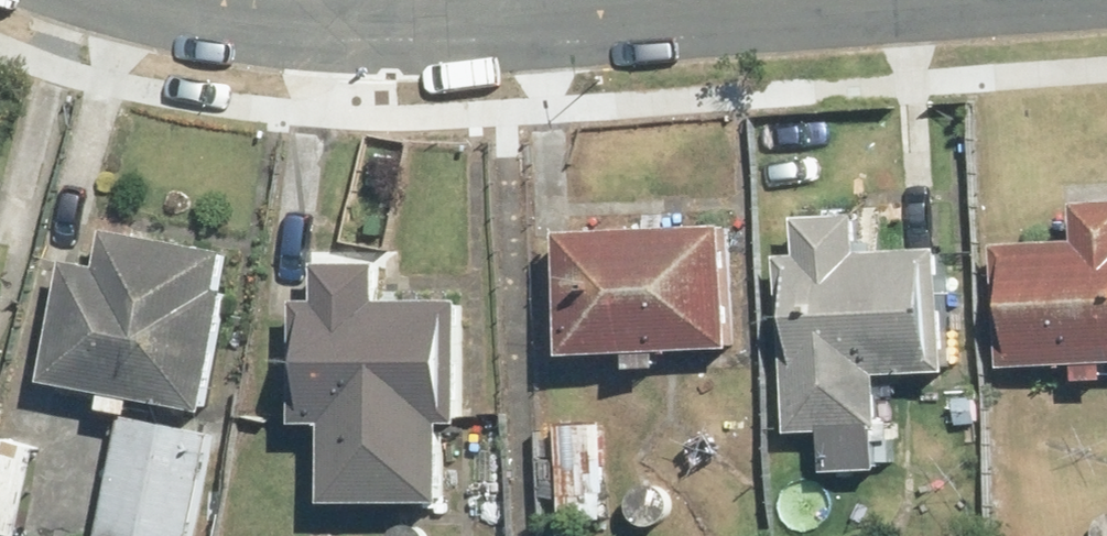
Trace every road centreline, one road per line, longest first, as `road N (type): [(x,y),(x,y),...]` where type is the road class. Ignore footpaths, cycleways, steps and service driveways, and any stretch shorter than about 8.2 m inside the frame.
road 1 (residential): [(829,0),(539,20),(351,22)]
road 2 (residential): [(351,22),(171,0)]

